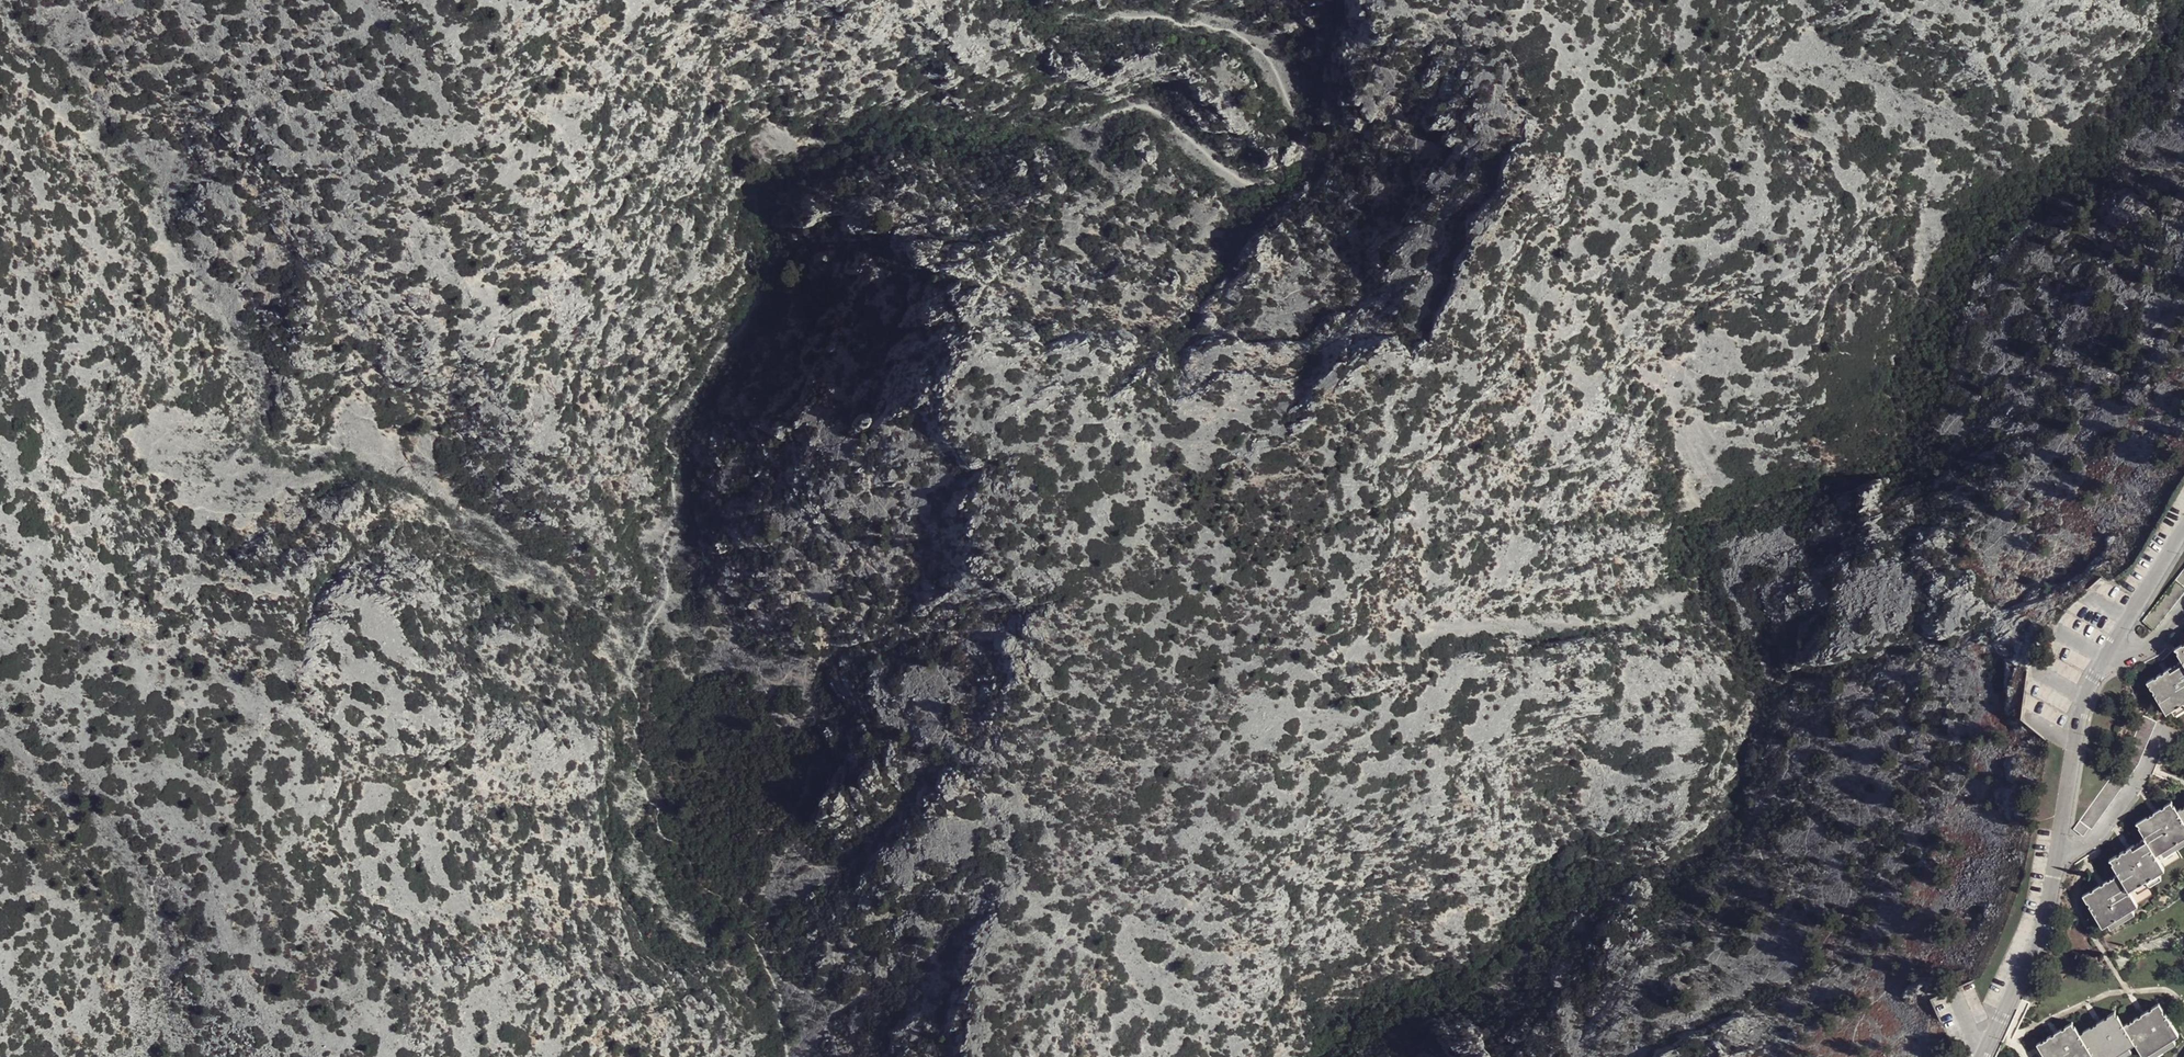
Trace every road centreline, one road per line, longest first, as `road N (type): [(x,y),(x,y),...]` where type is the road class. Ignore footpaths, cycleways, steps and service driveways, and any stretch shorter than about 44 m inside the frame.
road 1 (residential): [(1980,1056),(2038,935),(2057,848)]
road 2 (residential): [(2057,848),(2082,706),(2103,658)]
road 3 (residential): [(2163,730),(2095,839),(2057,848)]
road 4 (residential): [(2103,658),(2183,525)]

